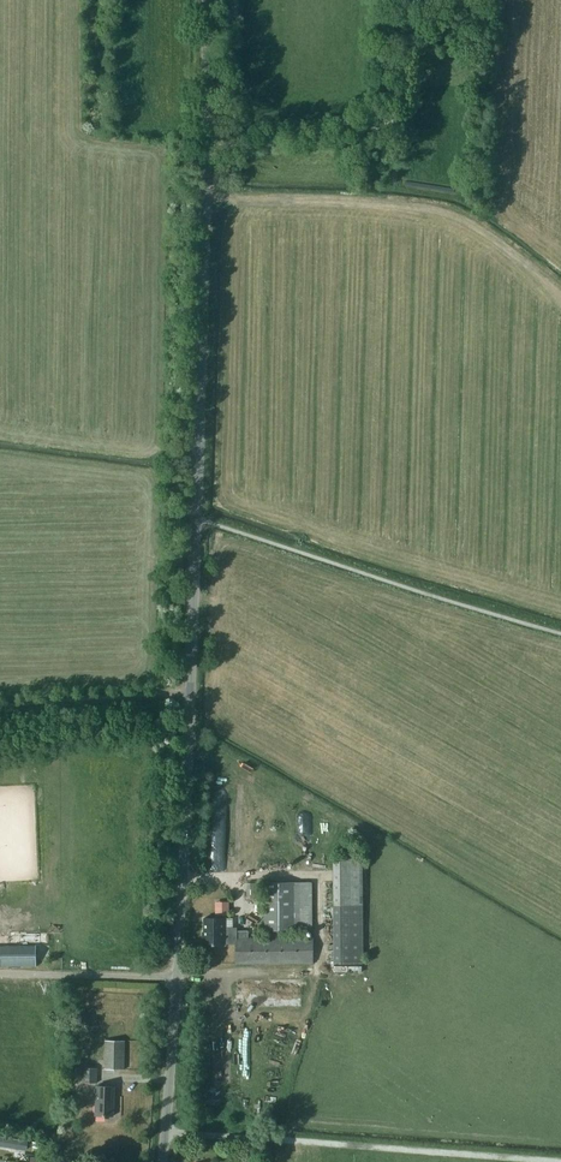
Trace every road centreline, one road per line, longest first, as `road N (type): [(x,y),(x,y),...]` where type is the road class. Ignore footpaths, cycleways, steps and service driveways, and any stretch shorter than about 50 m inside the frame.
road 1 (unclassified): [(163,1161),(190,695),(207,0)]
road 2 (track): [(560,300),(476,227),(437,209),(307,197),(204,198)]

